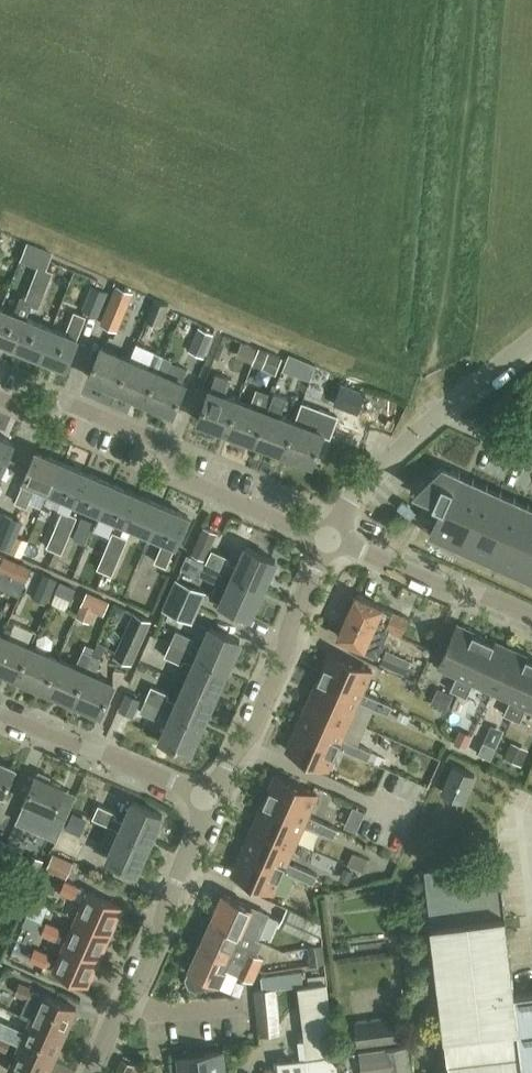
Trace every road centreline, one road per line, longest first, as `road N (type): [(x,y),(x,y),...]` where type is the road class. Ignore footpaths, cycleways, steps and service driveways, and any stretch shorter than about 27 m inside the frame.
road 1 (residential): [(0,398),(32,412),(64,402),(169,446),(177,474),(332,537)]
road 2 (unclassified): [(90,1072),(212,797)]
road 3 (unclassified): [(212,797),(332,537)]
road 4 (unclassified): [(332,537),(354,496),(387,459),(531,344)]
road 5 (residential): [(212,797),(0,718)]
road 6 (residential): [(531,614),(489,594),(450,594),(332,537)]

